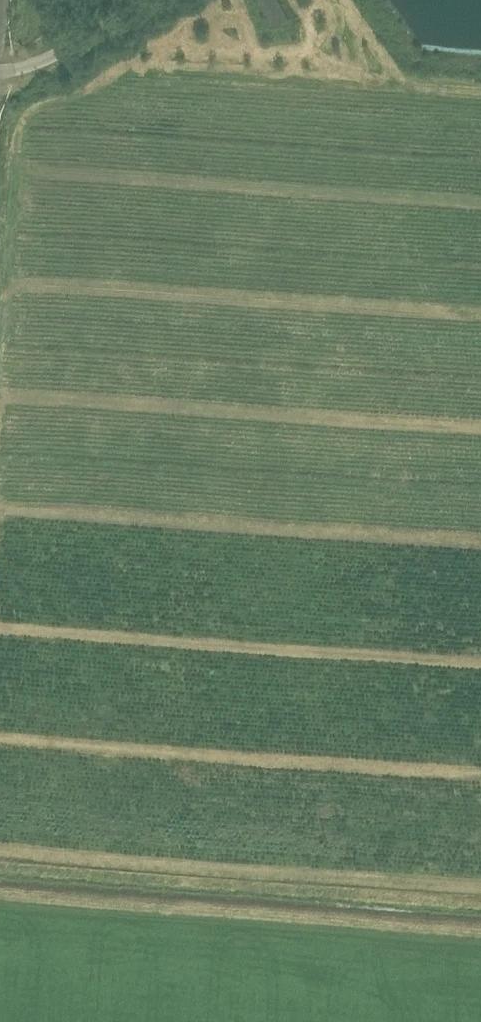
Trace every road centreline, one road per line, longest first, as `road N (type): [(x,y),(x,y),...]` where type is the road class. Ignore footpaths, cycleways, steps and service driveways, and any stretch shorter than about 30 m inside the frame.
road 1 (unclassified): [(0,69),(71,49),(145,0)]

